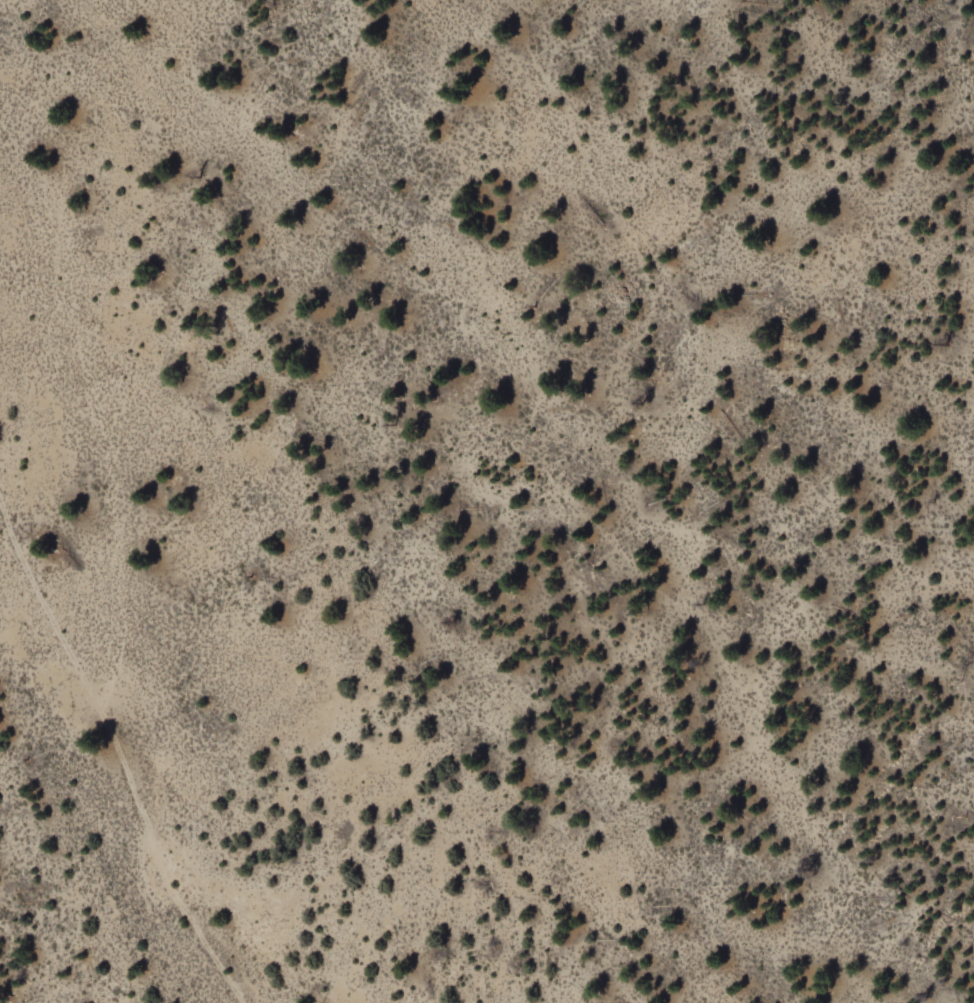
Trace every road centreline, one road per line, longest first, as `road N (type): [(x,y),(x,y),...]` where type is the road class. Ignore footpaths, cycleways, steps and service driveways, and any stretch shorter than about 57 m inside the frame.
road 1 (track): [(234,1002),(159,884),(112,760),(0,522)]

